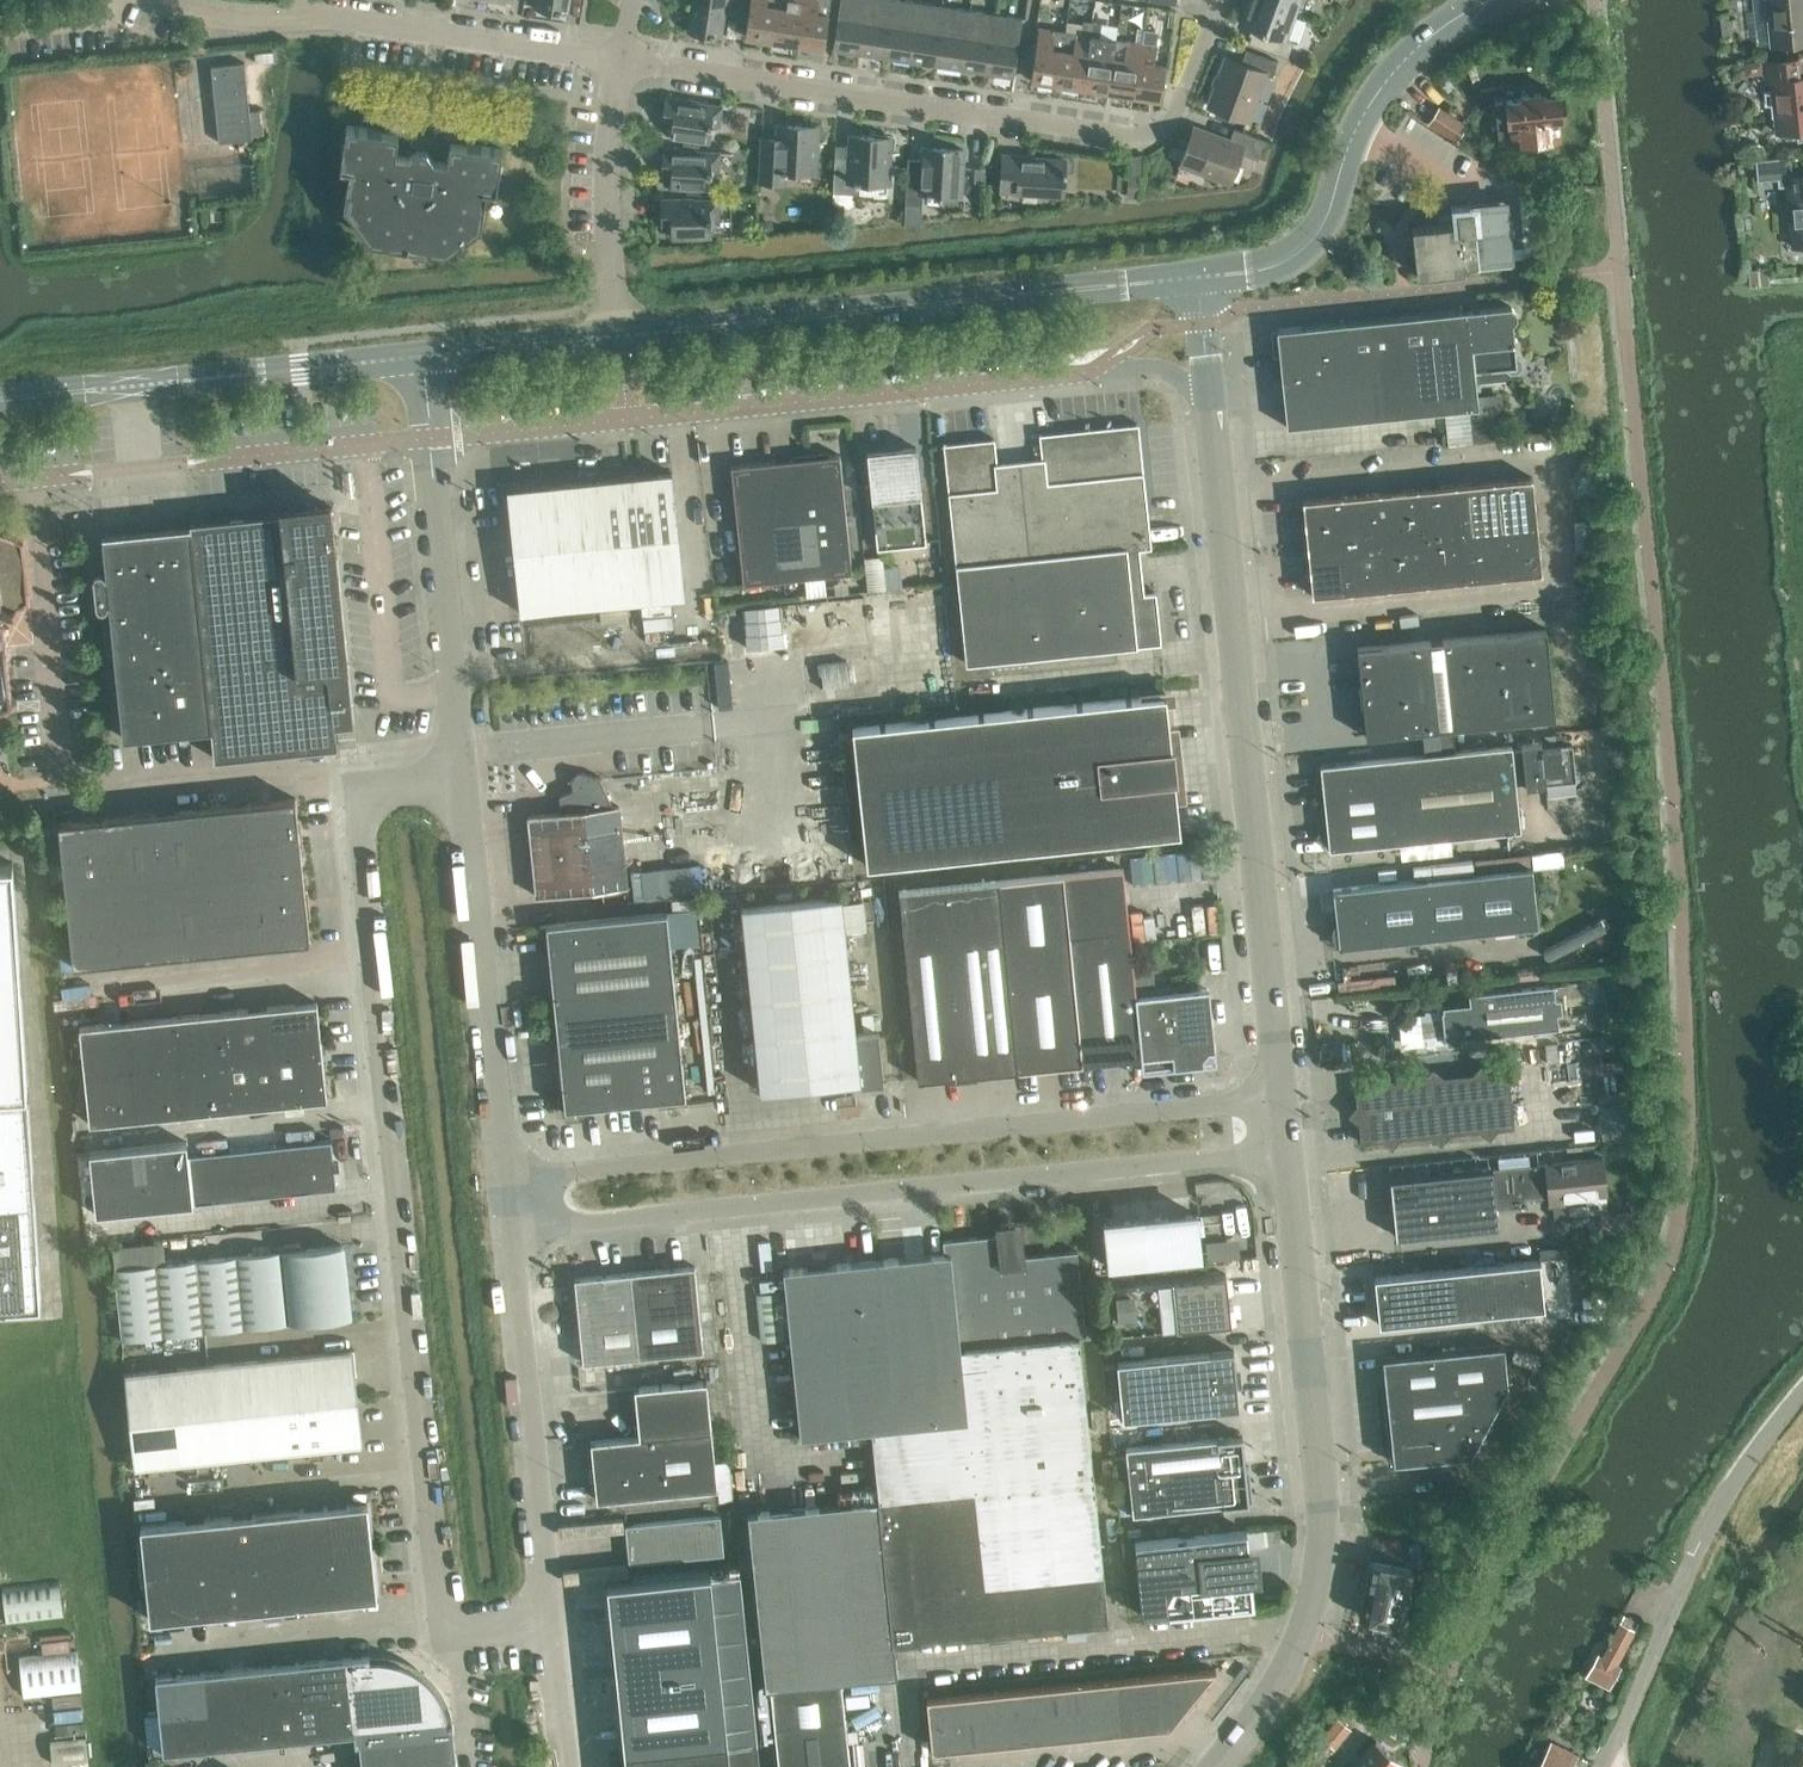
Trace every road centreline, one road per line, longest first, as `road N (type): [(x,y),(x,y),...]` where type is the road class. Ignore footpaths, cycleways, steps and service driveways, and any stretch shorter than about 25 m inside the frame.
road 1 (unclassified): [(1285,1089),(507,1178)]
road 2 (unclassified): [(513,1235),(1290,1148)]
road 3 (unclassified): [(1285,1089),(1210,382)]
road 4 (unclassified): [(1095,371),(429,438)]
road 5 (unclassified): [(1212,1766),(1298,1651),(1320,1580),(1321,1487),(1290,1148)]
road 6 (unclassified): [(618,336),(1199,277)]
road 7 (residential): [(1154,139),(626,62)]
road 8 (residential): [(626,62),(326,15),(239,20),(157,0)]
road 9 (unclassified): [(1199,277),(1267,271),(1300,254),(1324,224),(1376,91),(1455,19),(1491,0)]
road 10 (unclassified): [(1802,1385),(1711,1518),(1600,1766)]
road 11 (unclassified): [(0,399),(424,356)]
road 12 (unclassified): [(507,1178),(464,775)]
road 13 (unclassified): [(552,1616),(513,1235)]
road 14 (unclassified): [(461,750),(429,438)]
road 15 (unclassified): [(358,785),(61,814)]
road 16 (unclassified): [(59,774),(32,479)]
road 17 (unclassified): [(375,958),(96,988)]
road 18 (residential): [(618,336),(610,206),(626,62)]
road 19 (unclassified): [(424,1473),(160,1500)]
road 20 (unclassified): [(439,1627),(183,1652)]
road 21 (unclassified): [(389,1110),(139,1136)]
road 22 (unclassified): [(461,750),(708,726)]
road 23 (unclassified): [(410,1328),(389,1110)]
road 24 (unclassified): [(410,1328),(214,1347)]
road 25 (unclassified): [(424,356),(618,336)]
road 26 (unclassified): [(375,958),(358,785)]
road 27 (unclassified): [(439,1627),(424,1473)]
road 28 (unclassified): [(1154,139),(1190,88),(1216,0)]
road 29 (unclassified): [(389,1110),(375,958)]
road 30 (unclassified): [(571,1766),(552,1616)]
road 31 (unclassified): [(424,1473),(410,1328)]
road 32 (unclassified): [(439,1627),(458,1676),(466,1766)]

